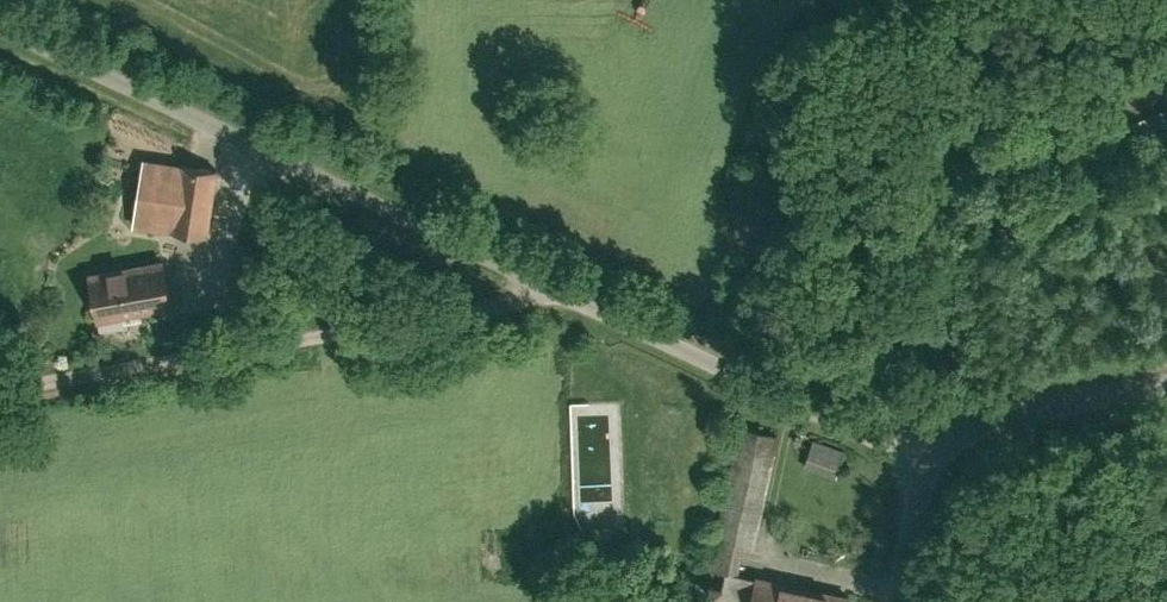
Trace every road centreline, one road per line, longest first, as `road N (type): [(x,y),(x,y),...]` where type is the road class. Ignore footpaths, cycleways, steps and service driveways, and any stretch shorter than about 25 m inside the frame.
road 1 (residential): [(0,22),(535,280)]
road 2 (residential): [(0,382),(535,280)]
road 3 (residential): [(535,280),(930,466)]
road 4 (unclassified): [(930,466),(955,439),(1004,413),(1166,382)]
road 5 (residential): [(896,601),(930,466)]

